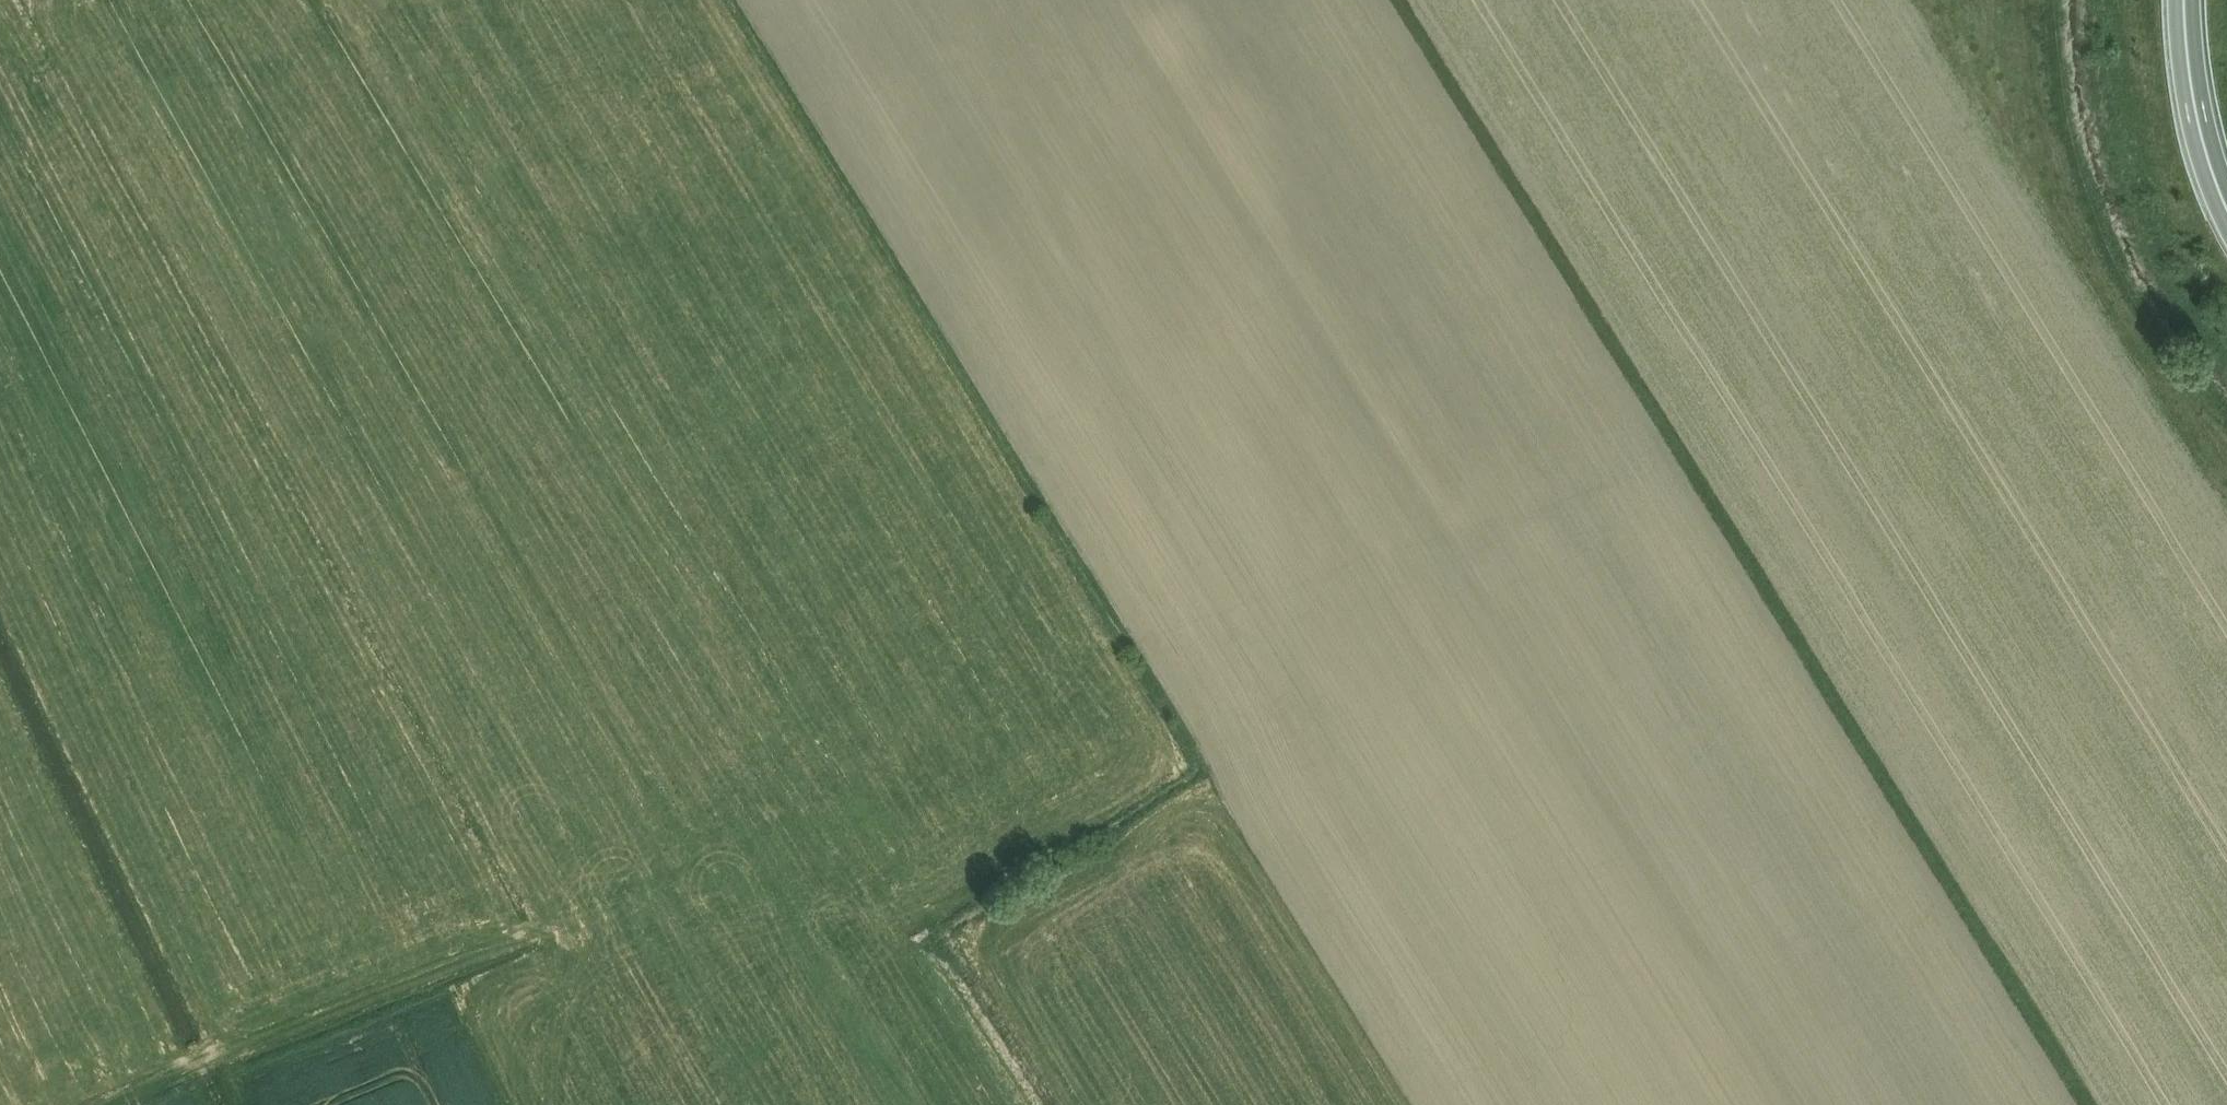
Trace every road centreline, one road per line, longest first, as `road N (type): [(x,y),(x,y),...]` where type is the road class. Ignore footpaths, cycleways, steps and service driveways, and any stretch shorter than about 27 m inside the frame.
road 1 (motorway): [(2185,0),(2193,88),(2226,202)]

